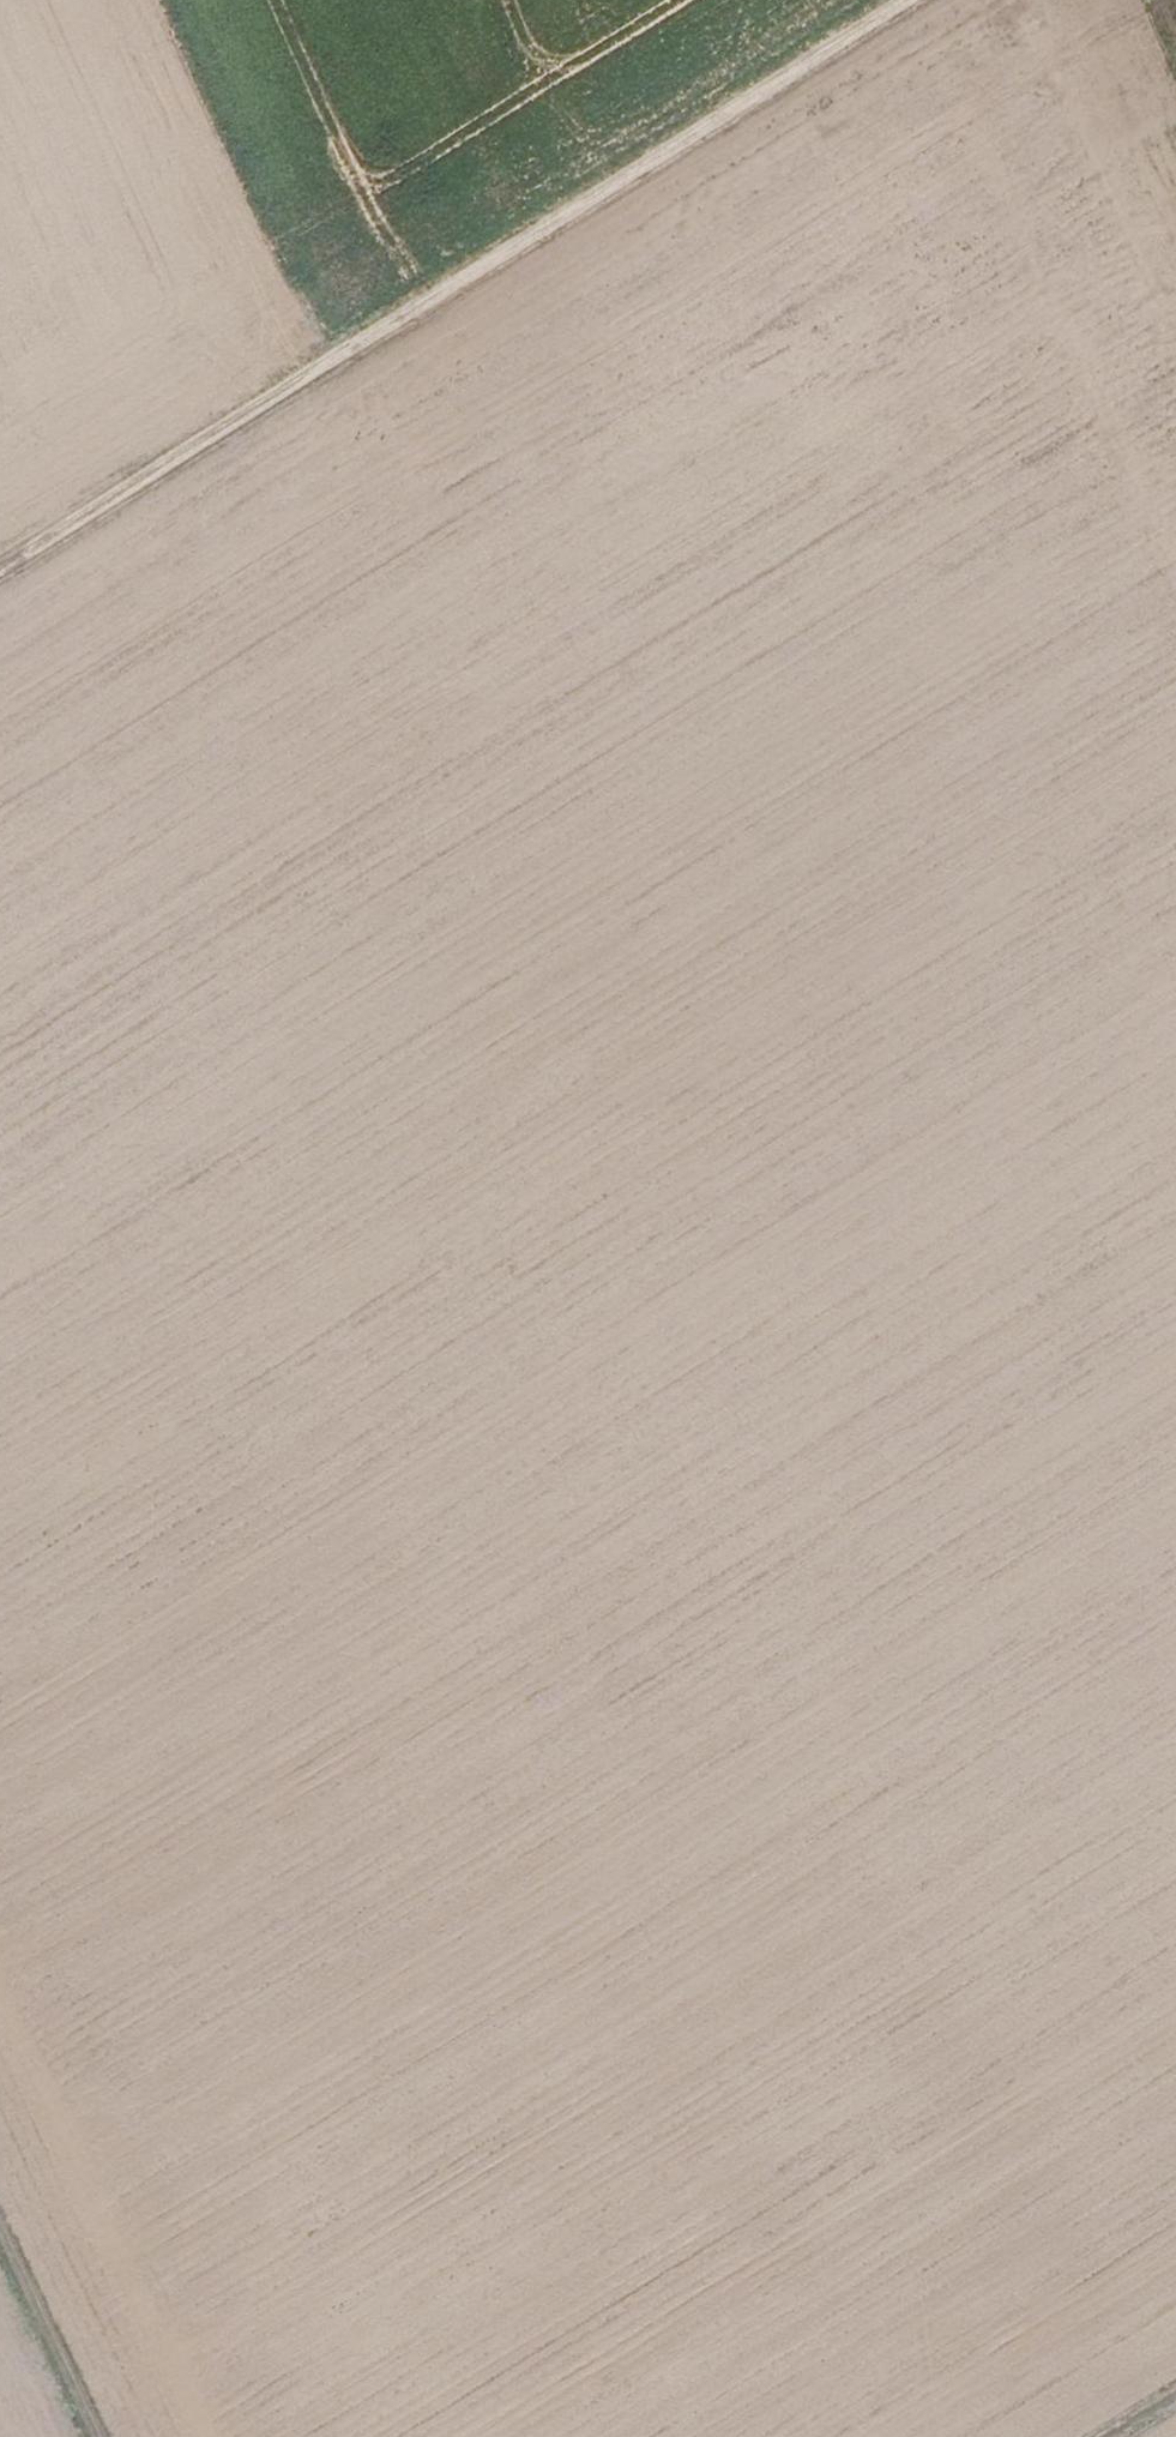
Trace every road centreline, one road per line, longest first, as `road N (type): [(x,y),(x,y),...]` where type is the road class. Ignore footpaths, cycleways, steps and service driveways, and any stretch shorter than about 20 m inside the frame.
road 1 (track): [(0,566),(895,0)]
road 2 (track): [(0,2265),(81,2436)]

